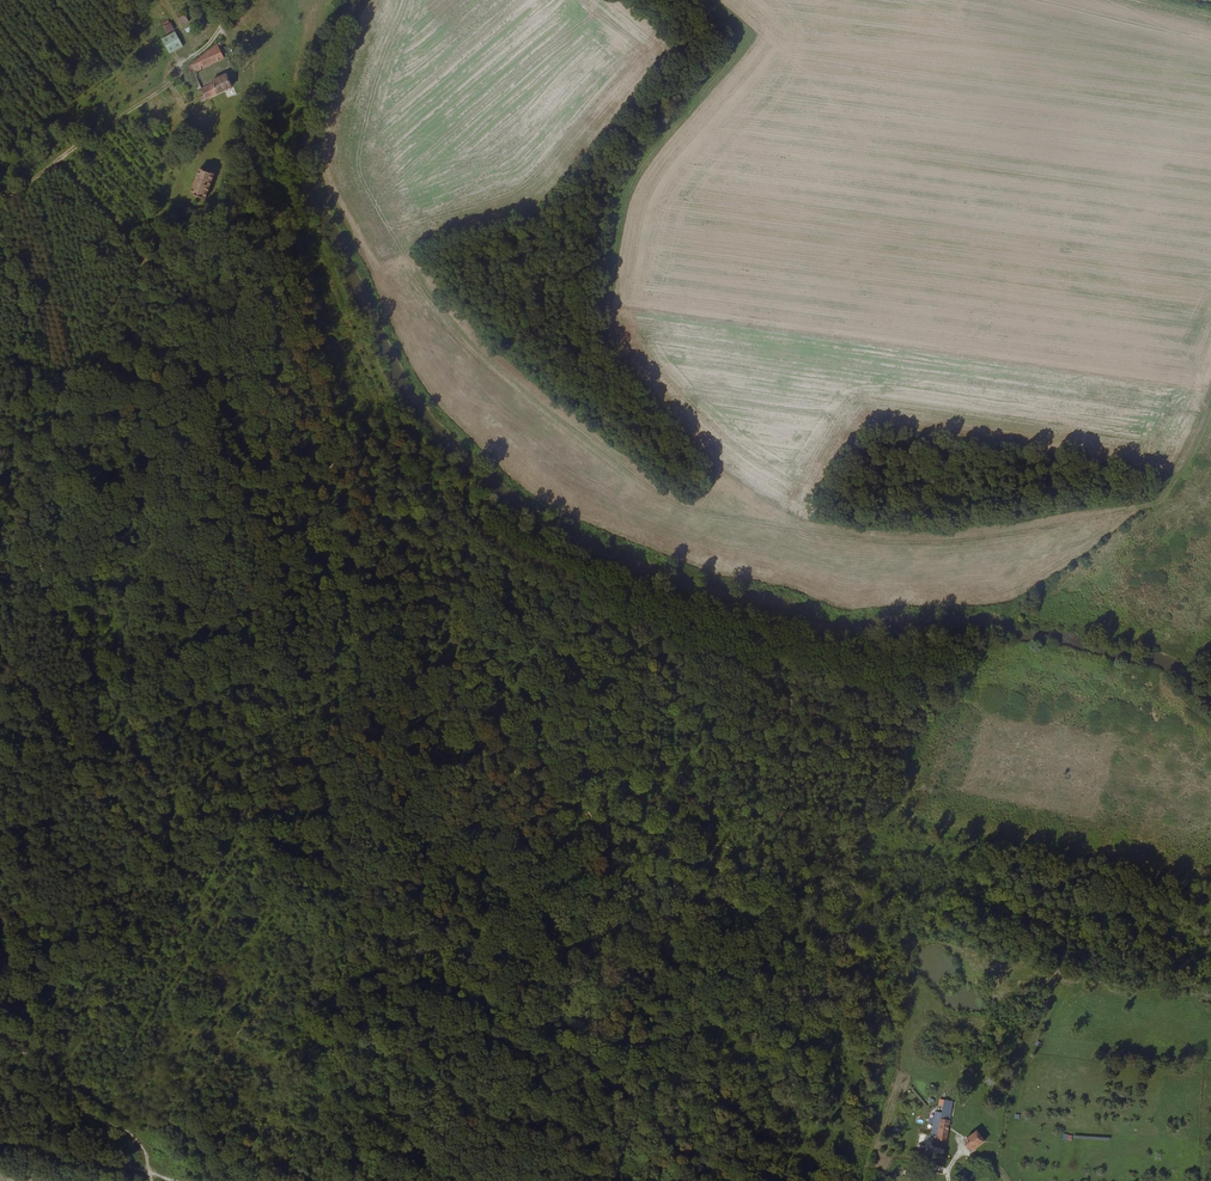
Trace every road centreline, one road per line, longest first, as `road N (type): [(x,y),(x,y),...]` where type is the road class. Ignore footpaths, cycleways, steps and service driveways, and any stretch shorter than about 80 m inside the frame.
road 1 (track): [(894,795),(1004,626),(1147,522),(1187,465),(1210,409)]
road 2 (track): [(151,1180),(137,1141),(57,1093),(0,1030)]

